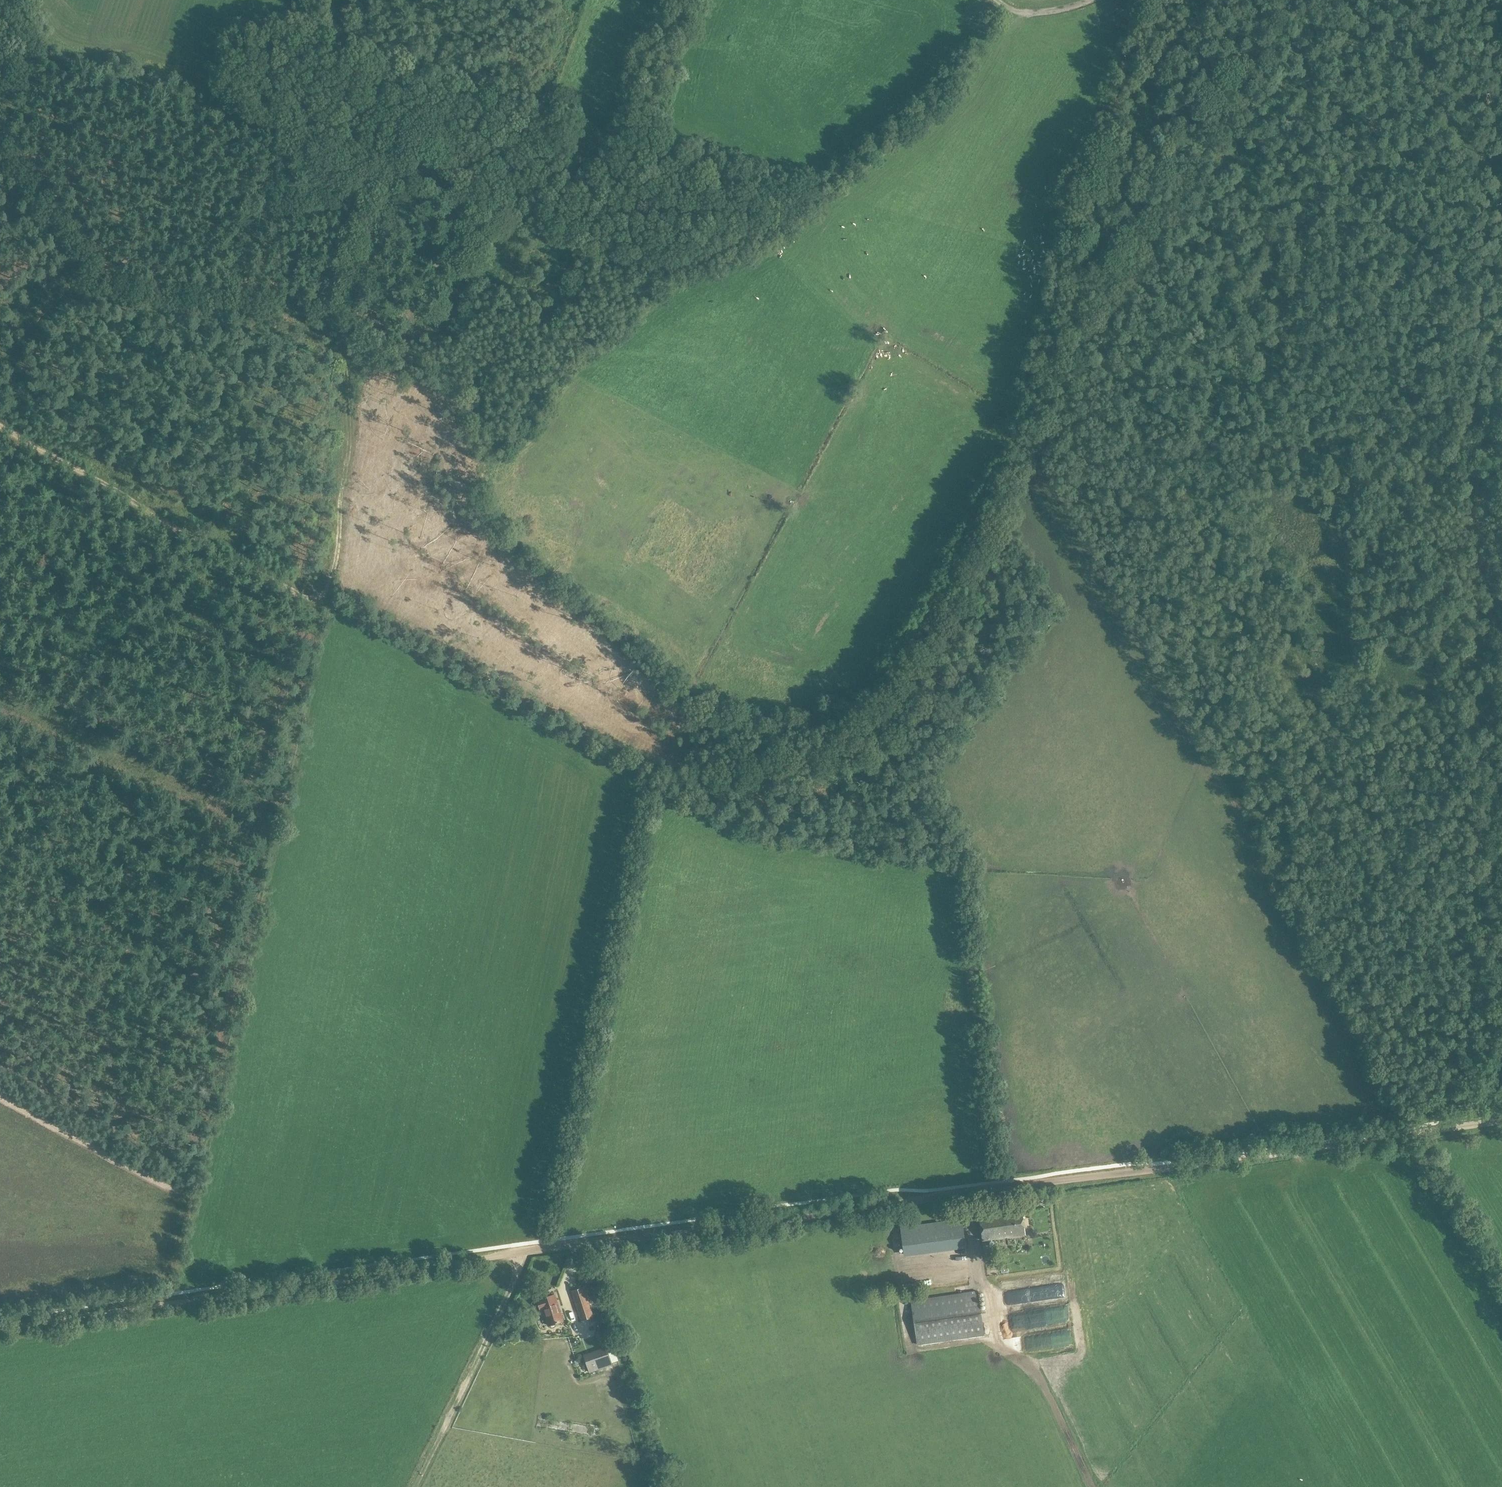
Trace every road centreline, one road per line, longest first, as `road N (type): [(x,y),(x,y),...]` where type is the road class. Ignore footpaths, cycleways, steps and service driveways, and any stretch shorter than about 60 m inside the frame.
road 1 (track): [(670,0),(632,59),(615,122),(532,216),(400,178),(342,324),(348,467),(335,567),(320,604),(193,1149),(198,1176),(178,1277),(0,1300)]
road 2 (track): [(1501,1122),(0,1328)]
road 3 (track): [(1287,0),(1204,124),(1120,209),(1070,323),(1012,419)]
road 4 (track): [(0,183),(77,276),(144,307),(236,304),(342,324)]
road 5 (track): [(0,424),(320,604)]
road 6 (track): [(963,1181),(978,1278),(991,1287),(1003,1349),(1034,1364),(1093,1486)]
road 7 (track): [(416,1486),(536,1242)]
road 8 (track): [(1155,0),(1166,36),(1151,172)]

